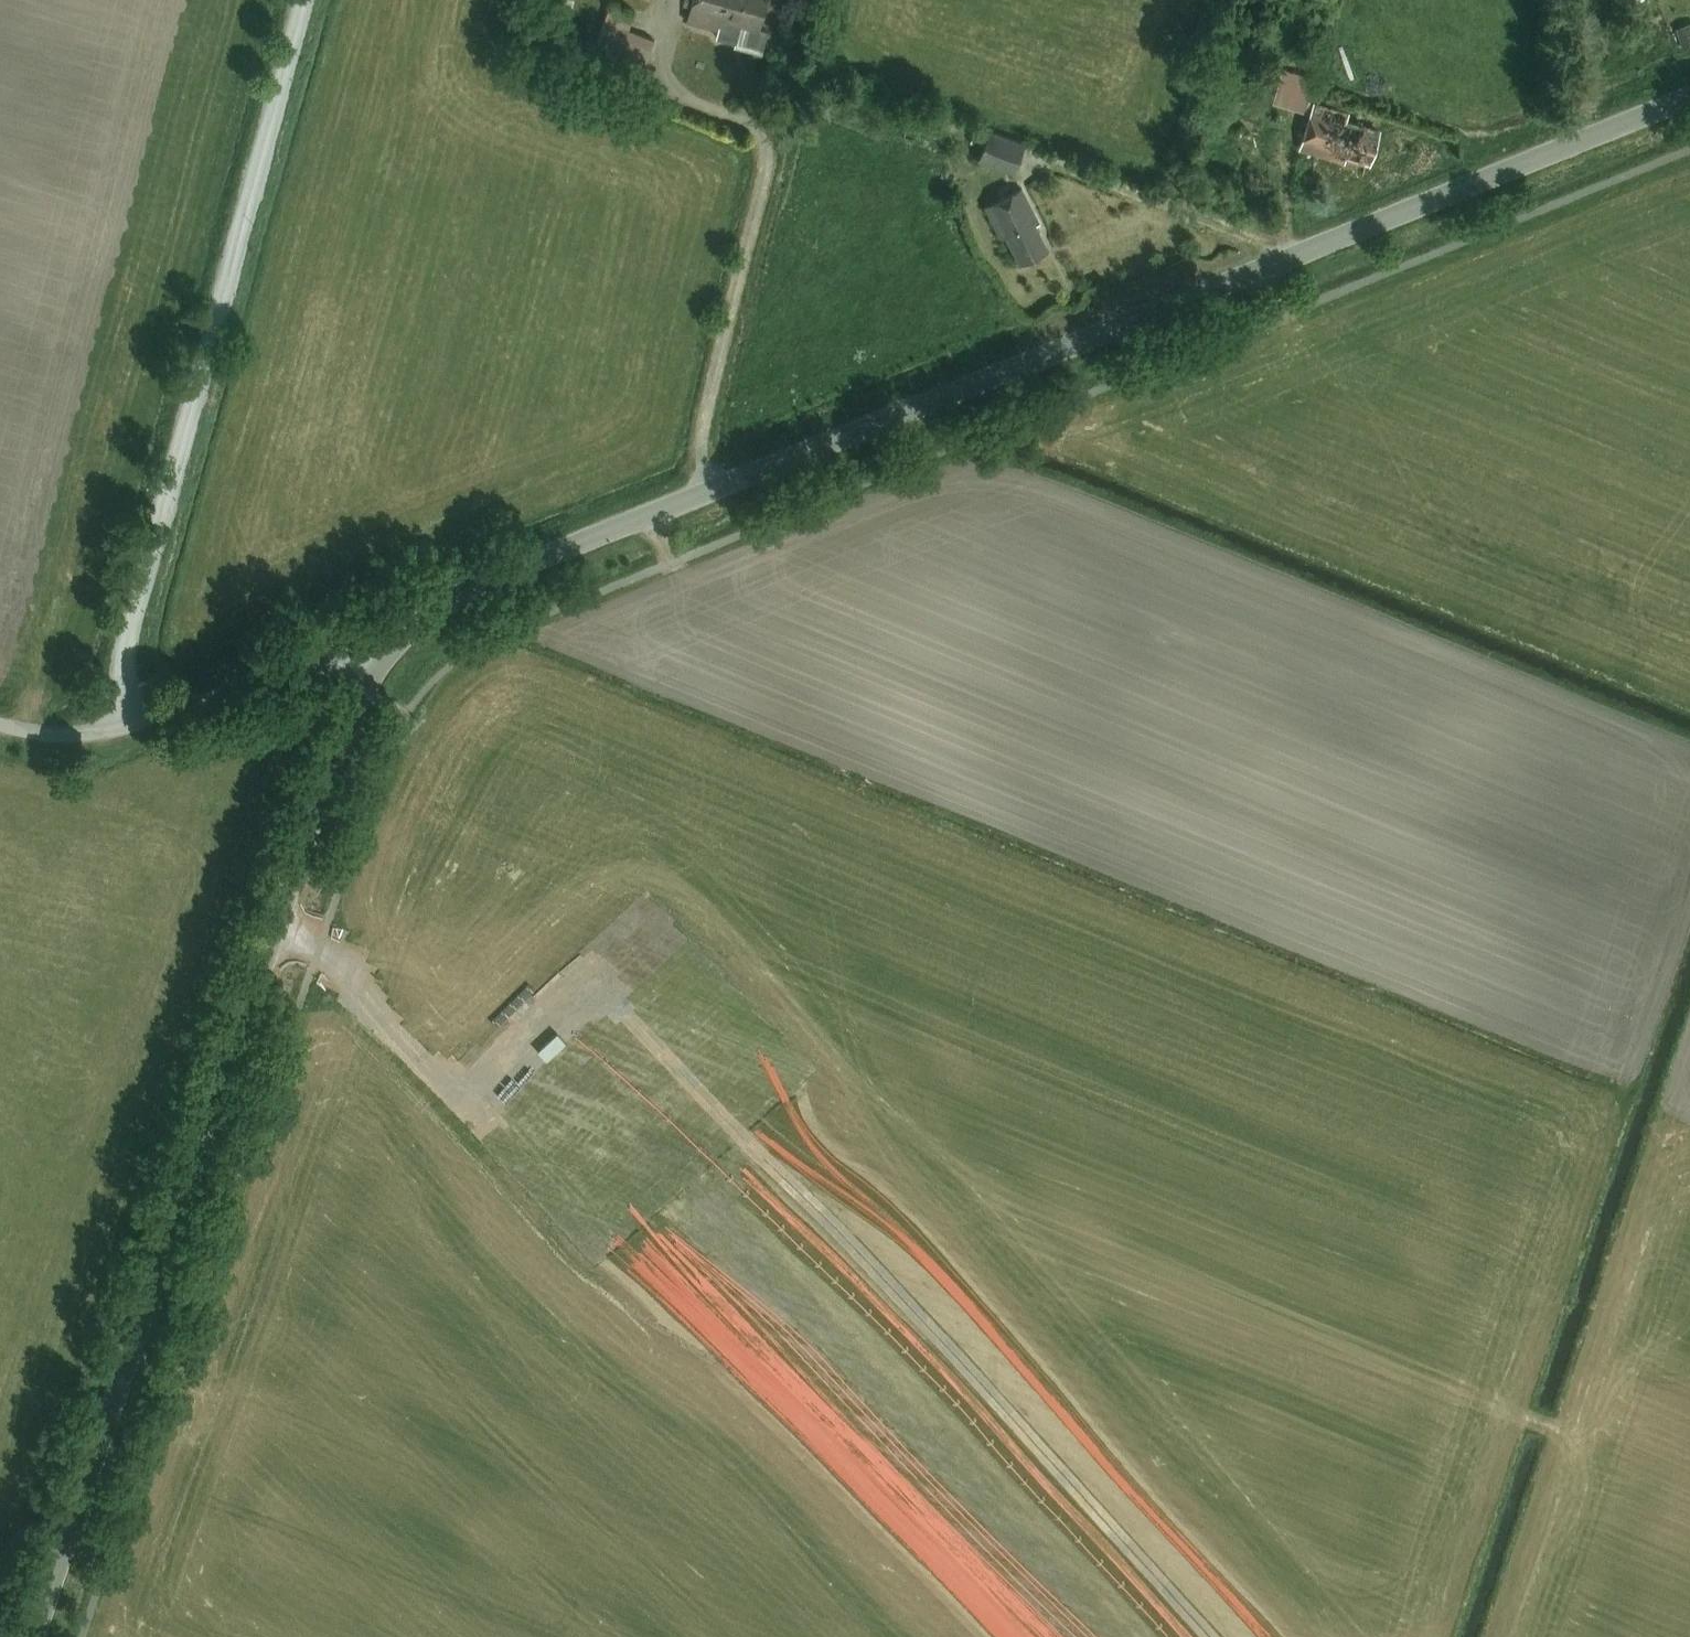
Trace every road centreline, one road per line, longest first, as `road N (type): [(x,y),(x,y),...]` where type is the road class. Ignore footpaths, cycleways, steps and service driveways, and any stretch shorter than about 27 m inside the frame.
road 1 (secondary): [(375,675),(443,608),(502,574),(1689,98)]
road 2 (secondary): [(34,1636),(335,759),(375,675)]
road 3 (unclassified): [(138,720),(125,665),(127,631),(292,0)]
road 4 (unclassified): [(375,675),(342,662),(296,667),(138,720)]
road 5 (unclassified): [(138,720),(72,733),(0,721)]

